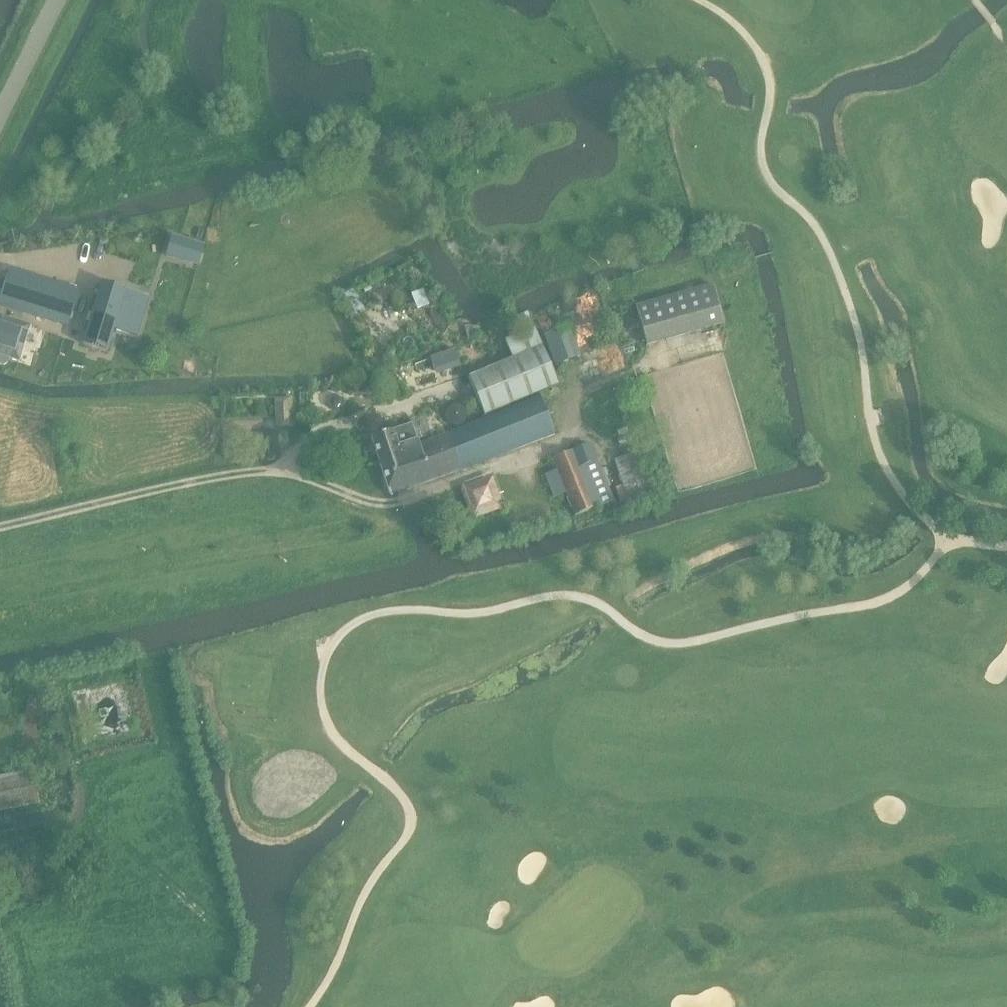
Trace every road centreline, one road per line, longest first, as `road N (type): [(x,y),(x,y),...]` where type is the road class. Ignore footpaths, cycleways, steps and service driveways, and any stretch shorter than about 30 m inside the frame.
road 1 (residential): [(0,112),(55,0)]

